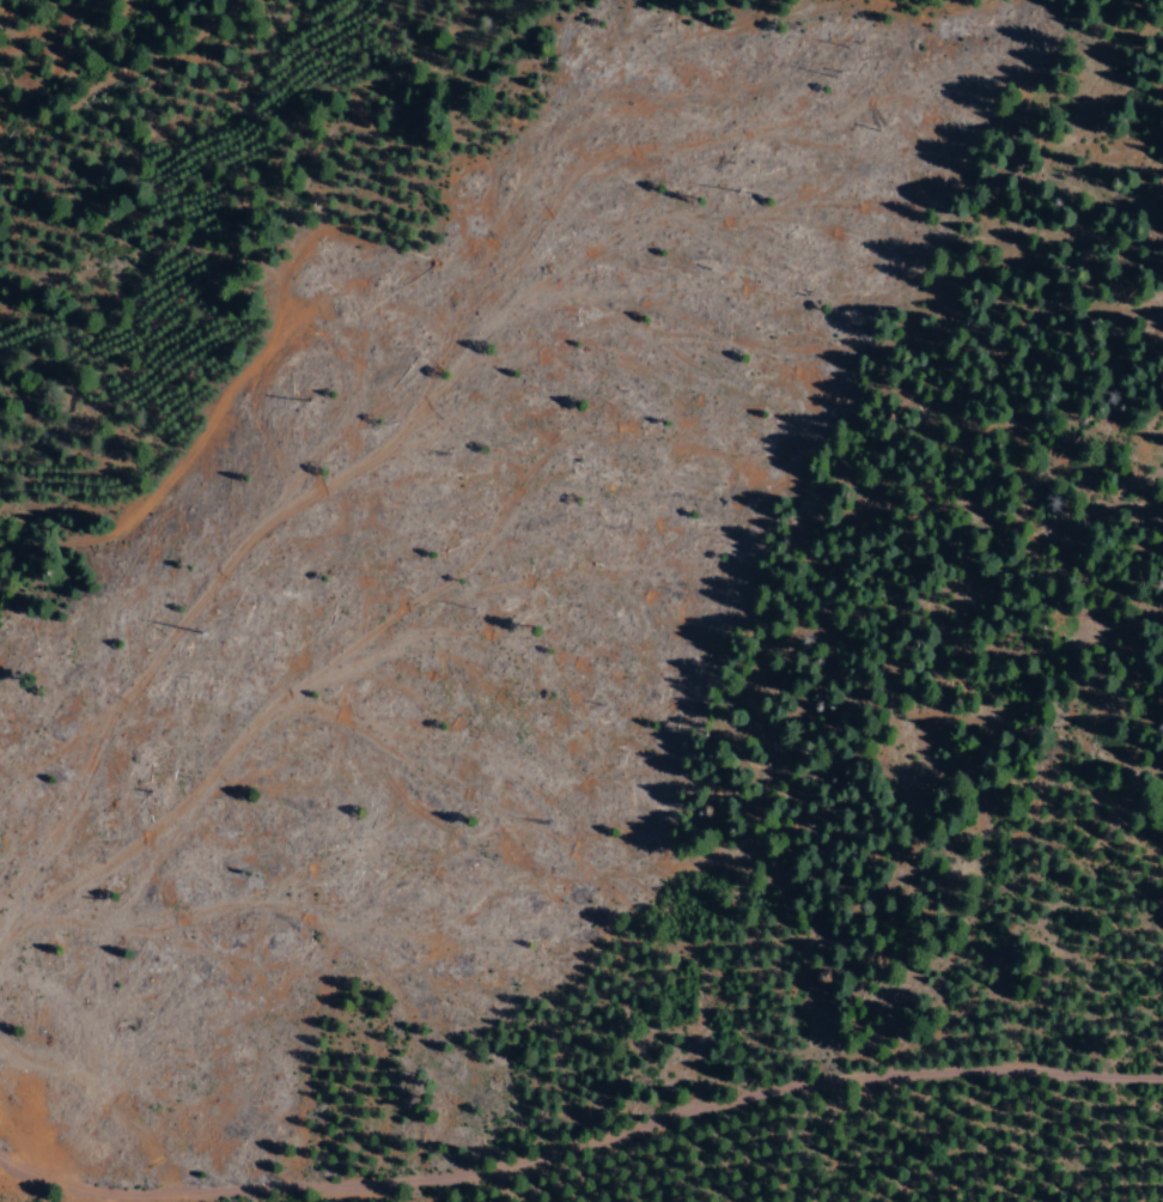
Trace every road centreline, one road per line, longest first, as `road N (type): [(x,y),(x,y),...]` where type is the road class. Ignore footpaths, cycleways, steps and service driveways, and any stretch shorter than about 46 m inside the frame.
road 1 (track): [(1162,1087),(826,1063),(386,1197),(146,1197),(0,1136)]
road 2 (track): [(0,142),(146,92),(299,0)]

